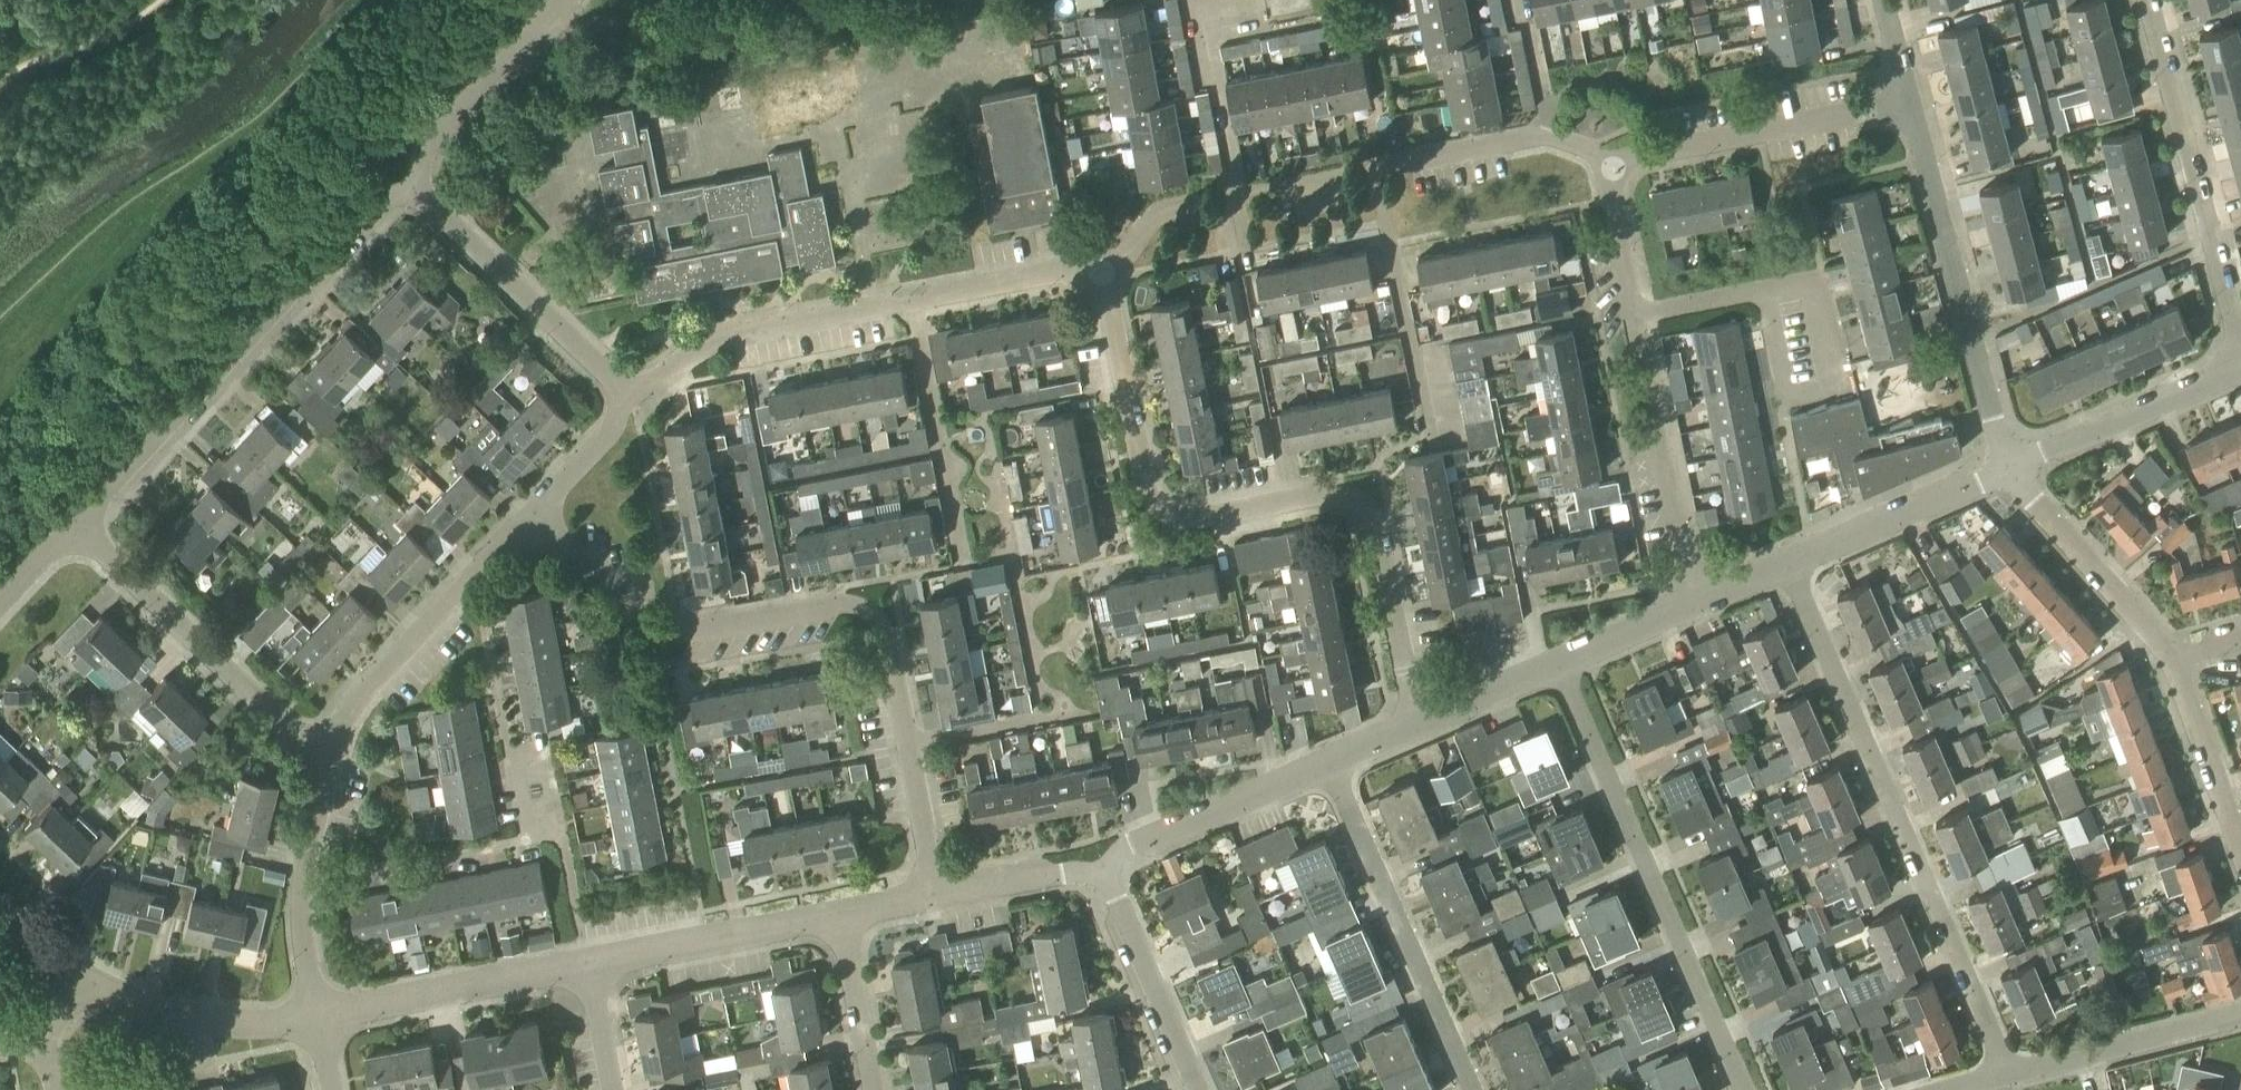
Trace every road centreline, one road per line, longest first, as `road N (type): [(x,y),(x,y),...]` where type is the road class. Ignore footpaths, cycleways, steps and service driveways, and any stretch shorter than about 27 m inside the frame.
road 1 (residential): [(1417,722),(1373,513),(1330,494),(1189,520),(1151,501),(1103,267)]
road 2 (residential): [(935,894),(884,630),(872,613),(831,605),(664,634),(533,511)]
road 3 (residential): [(2007,1073),(1790,563)]
road 4 (unclassified): [(73,530),(407,178)]
road 5 (residential): [(1742,1089),(1556,661)]
road 6 (residential): [(2009,470),(1910,99)]
road 7 (residential): [(2240,346),(2148,0)]
road 8 (residential): [(1472,1089),(1331,762)]
road 9 (residential): [(326,750),(292,732),(73,530)]
road 10 (residential): [(628,397),(407,178)]
road 11 (residential): [(1910,99),(1613,163)]
road 12 (residential): [(910,304),(738,333),(628,397)]
road 13 (residential): [(1697,601),(1631,314)]
road 14 (residential): [(1759,290),(1782,406),(1839,391),(1815,280)]
road 15 (residential): [(1432,445),(1374,168)]
road 16 (residential): [(587,964),(314,1017)]
road 17 (residential): [(326,750),(301,925),(314,1017)]
road 18 (residential): [(960,568),(910,304)]
road 19 (residential): [(838,915),(587,964)]
road 20 (residential): [(1331,762),(1131,844),(1106,873)]
road 21 (residential): [(2240,368),(2009,470)]
road 22 (residential): [(2176,655),(2009,470)]
road 23 (residential): [(314,1017),(263,1023),(197,1016),(80,975)]
road 24 (residential): [(2007,1073),(2240,1014)]
road 25 (unclassified): [(407,178),(567,0)]
road 26 (residential): [(2009,470),(1790,563)]
road 27 (residential): [(1199,1089),(1106,873)]
road 28 (residential): [(466,582),(358,693),(326,750)]
road 29 (residential): [(1189,0),(1240,195)]
road 30 (residential): [(1103,267),(910,304)]
road 31 (residential): [(2240,837),(2176,655)]
road 32 (residential): [(510,754),(480,596),(466,582)]
road 33 (residential): [(873,1089),(838,915)]
road 34 (residential): [(1106,873),(935,894)]
road 35 (residential): [(1540,136),(1374,168)]
road 36 (residential): [(1240,195),(1164,210),(1103,267)]
road 37 (residential): [(1697,601),(1556,661)]
road 38 (residential): [(1631,314),(1613,163)]
road 39 (residential): [(1556,661),(1417,722)]
road 40 (residential): [(628,397),(613,427),(533,511)]
road 41 (residential): [(1540,136),(1547,115),(1514,0)]
road 42 (residential): [(1374,168),(1240,195)]
road 43 (residential): [(587,964),(562,834)]
road 44 (residential): [(1759,290),(1631,314)]
road 45 (residential): [(614,1089),(587,964)]
road 46 (residential): [(562,834),(525,840),(510,754)]
road 47 (residential): [(562,834),(544,748),(510,754)]

